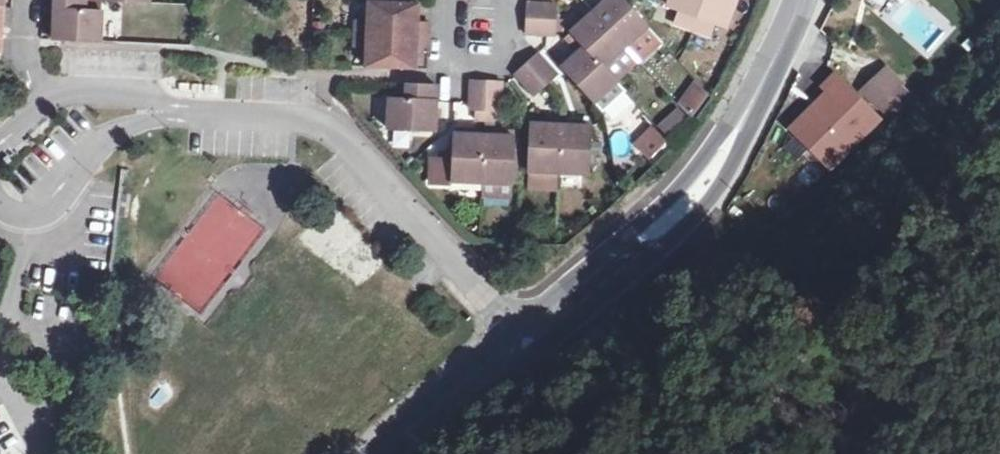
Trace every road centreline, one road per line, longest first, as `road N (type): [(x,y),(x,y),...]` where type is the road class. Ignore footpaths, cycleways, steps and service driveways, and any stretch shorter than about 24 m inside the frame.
road 1 (residential): [(164,109),(334,124),(517,337)]
road 2 (unclassified): [(517,337),(706,174),(752,114),(802,0)]
road 3 (residential): [(0,201),(26,213),(53,202),(108,138),(164,109)]
road 4 (unclassified): [(388,453),(439,416),(517,337)]
road 5 (residential): [(164,109),(130,88),(41,99)]

